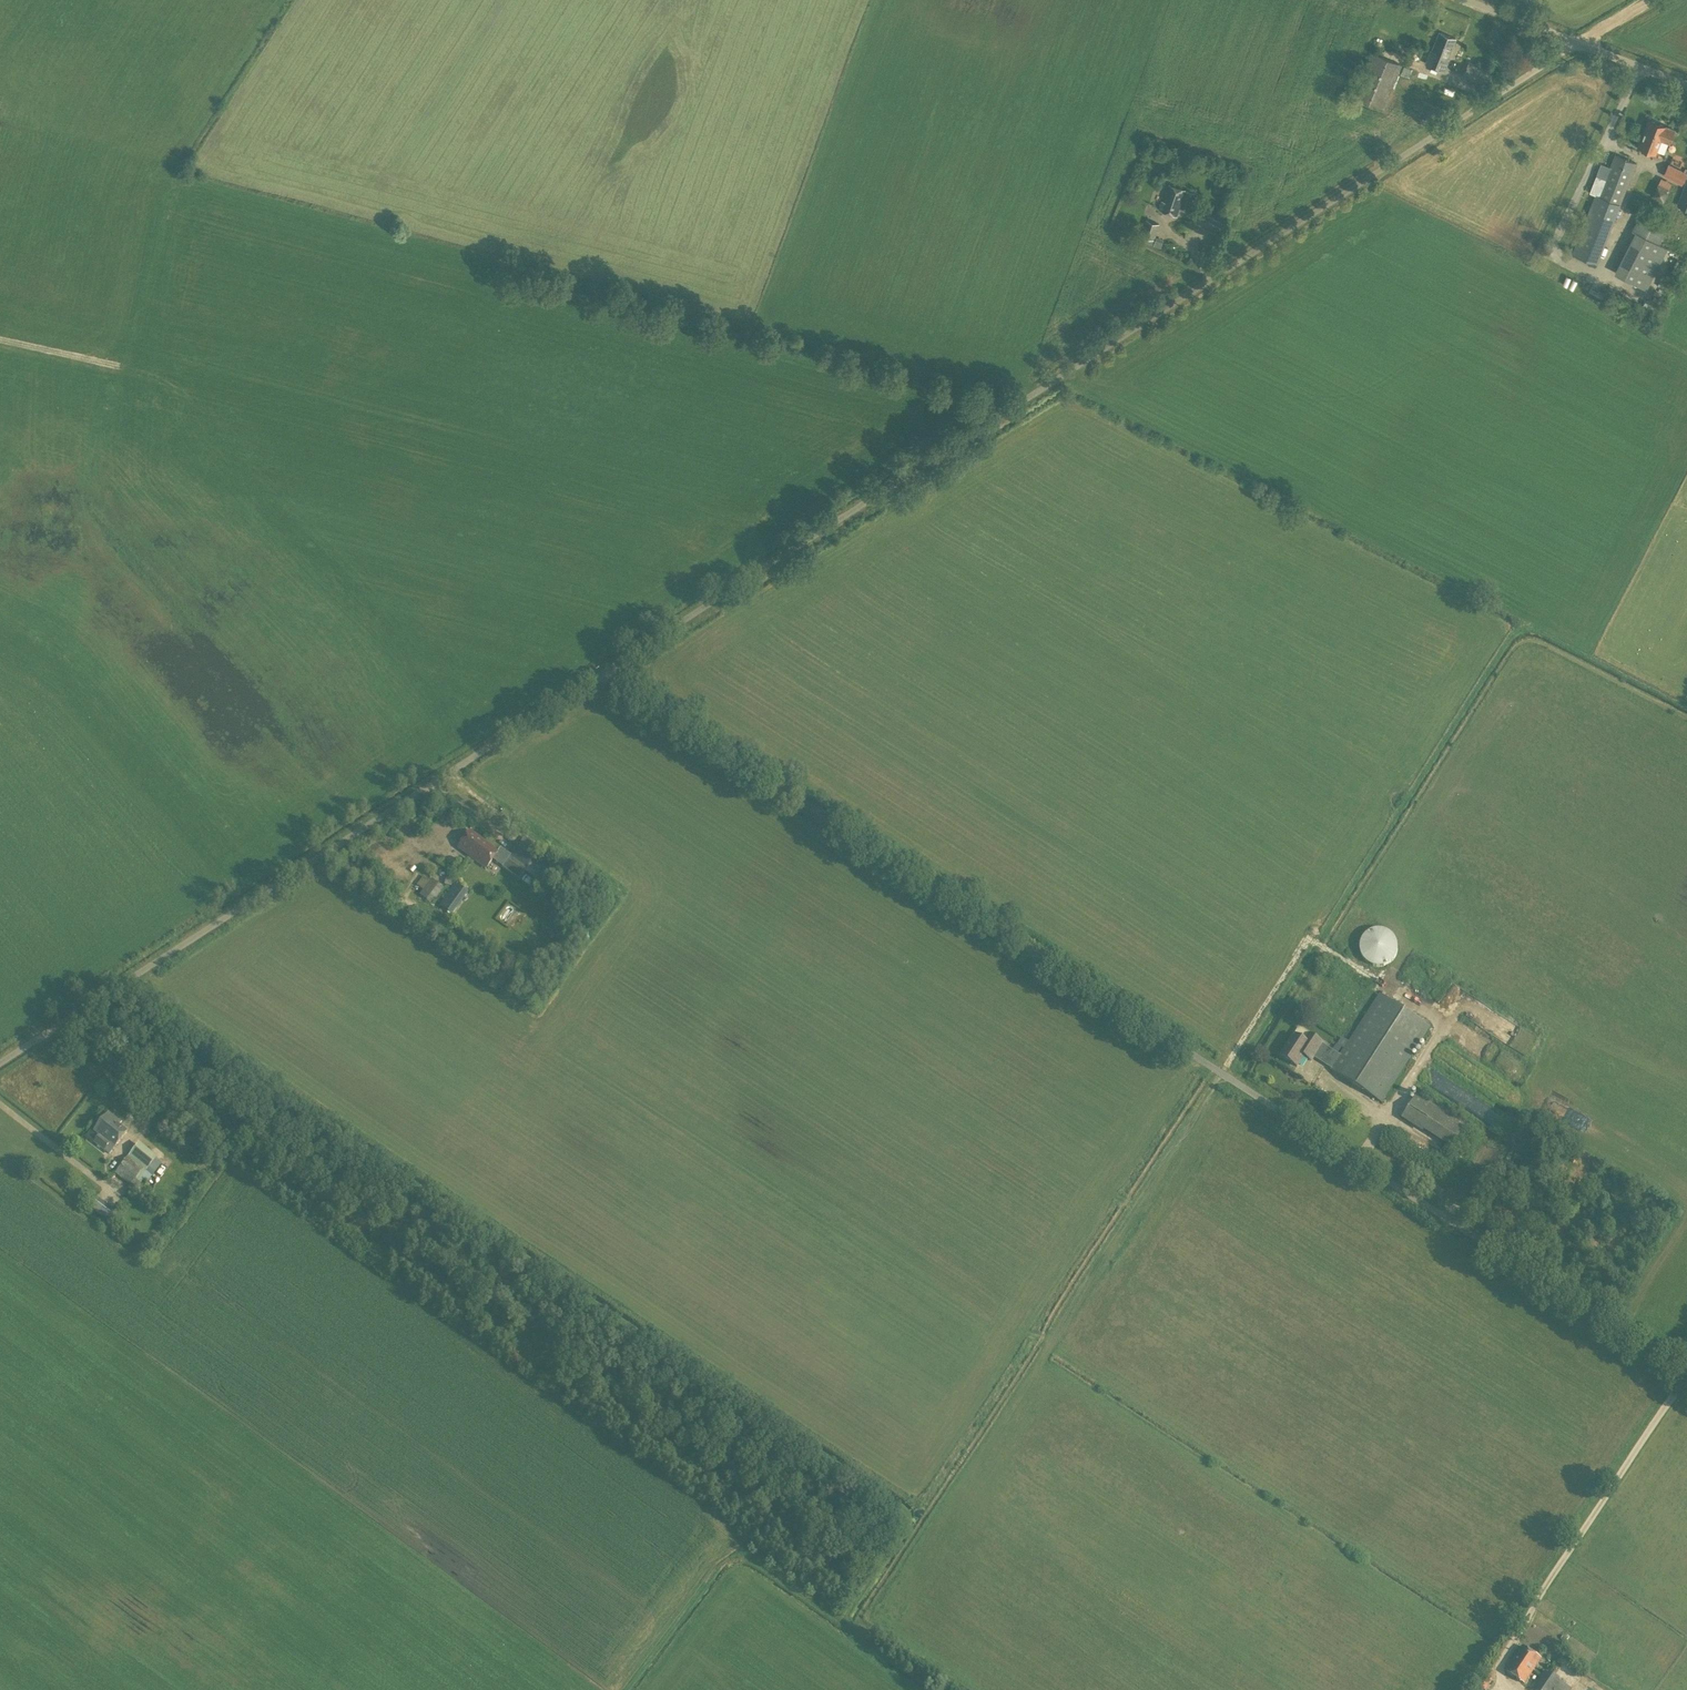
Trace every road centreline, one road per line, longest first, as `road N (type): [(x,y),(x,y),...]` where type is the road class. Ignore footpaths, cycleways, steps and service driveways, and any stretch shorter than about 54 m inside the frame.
road 1 (unclassified): [(1686,1377),(605,672)]
road 2 (unclassified): [(605,672),(1578,43)]
road 3 (unclassified): [(0,1068),(605,672)]

